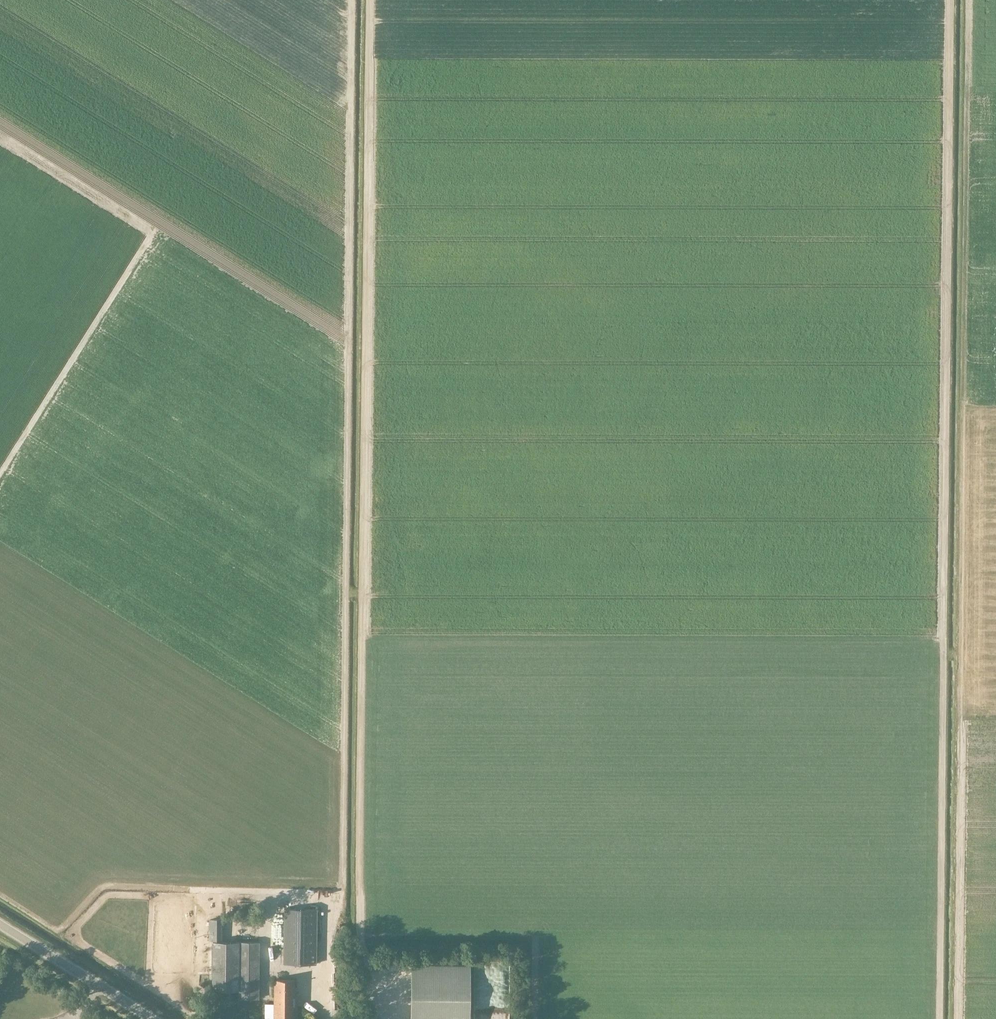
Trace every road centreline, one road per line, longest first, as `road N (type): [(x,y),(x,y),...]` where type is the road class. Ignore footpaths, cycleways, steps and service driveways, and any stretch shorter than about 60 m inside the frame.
road 1 (unclassified): [(153,1018),(0,923)]

